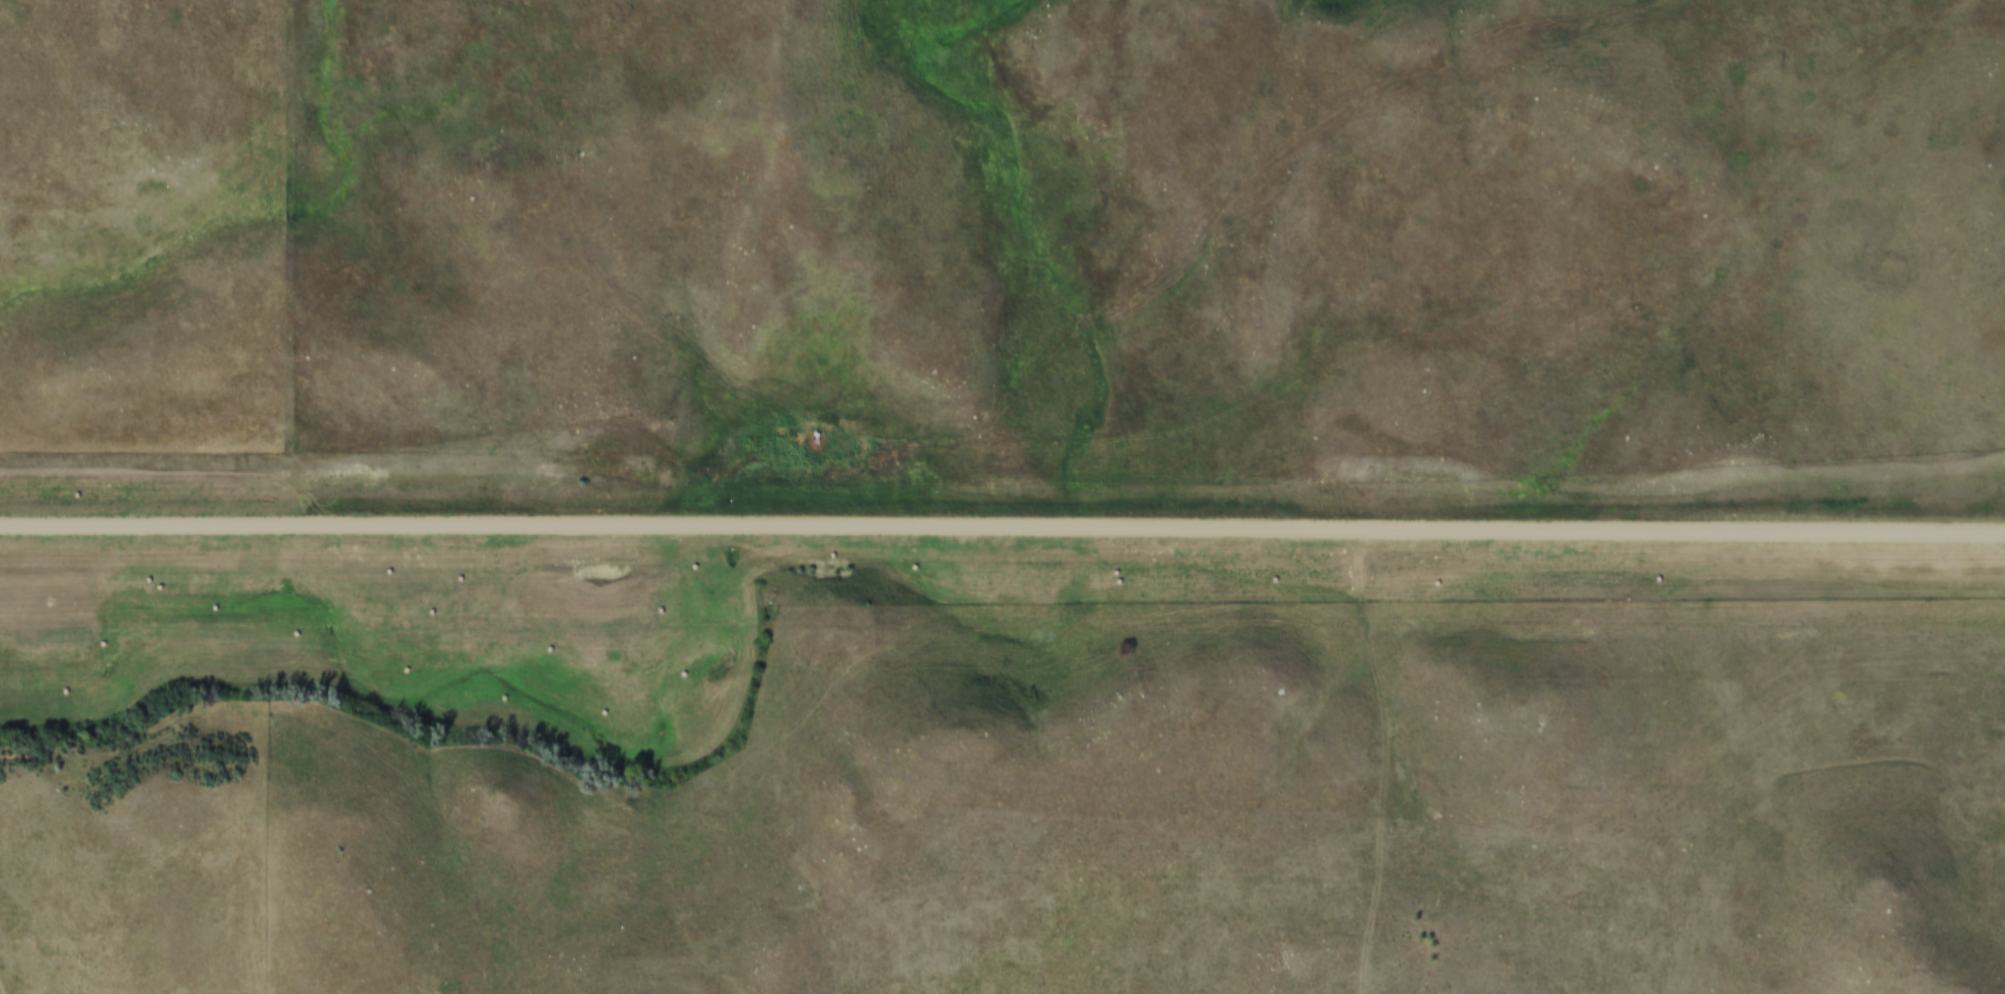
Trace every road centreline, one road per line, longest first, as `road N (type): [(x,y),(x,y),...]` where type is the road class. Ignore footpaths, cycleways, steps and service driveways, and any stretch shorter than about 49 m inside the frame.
road 1 (residential): [(2004,529),(0,528)]
road 2 (track): [(1101,993),(1184,955),(1256,850),(1295,744),(1359,647),(1363,529)]

